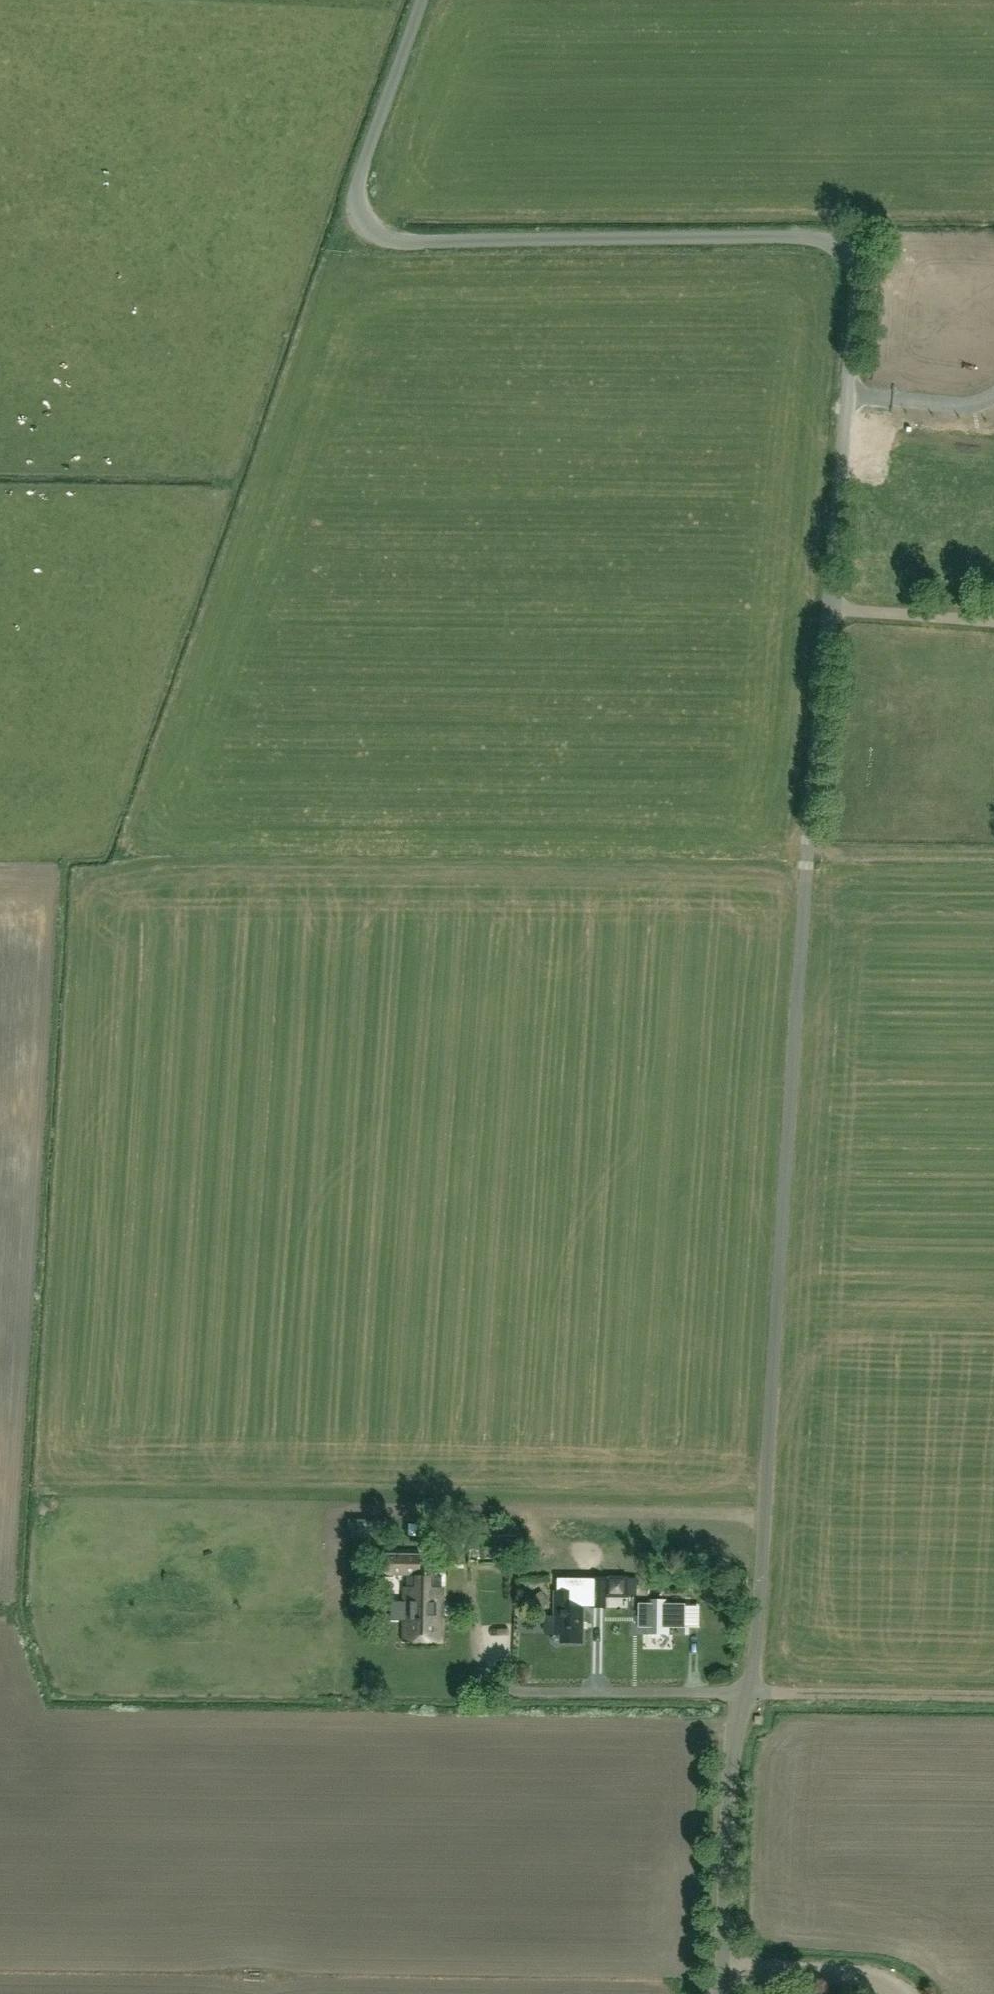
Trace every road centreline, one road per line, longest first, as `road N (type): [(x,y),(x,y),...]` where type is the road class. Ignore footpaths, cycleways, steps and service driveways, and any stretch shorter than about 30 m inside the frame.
road 1 (unclassified): [(745,1696),(779,1358),(855,267),(843,249),(810,238),(420,240),(377,233),(361,211),(360,178),(423,0)]
road 2 (unclassified): [(723,1993),(736,1735),(745,1696)]
road 3 (unclassified): [(993,1698),(745,1696)]

